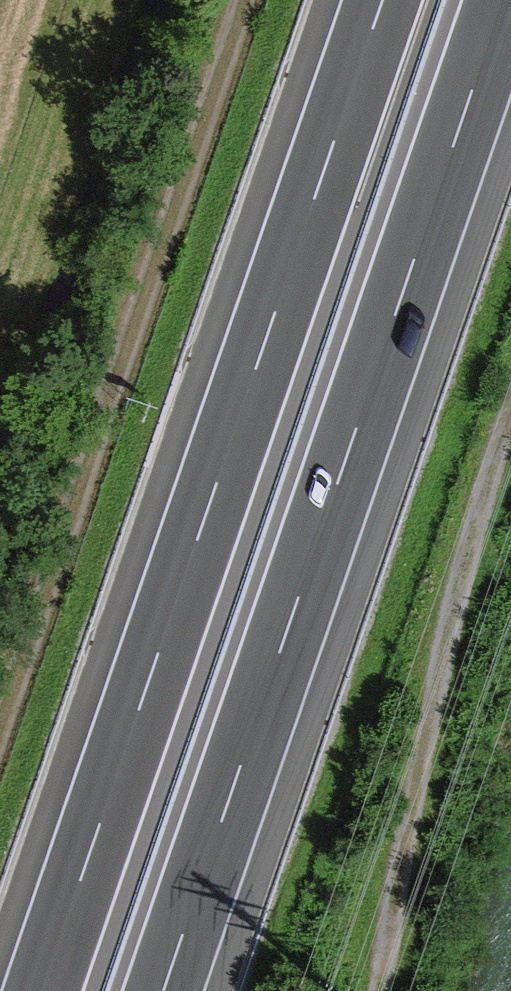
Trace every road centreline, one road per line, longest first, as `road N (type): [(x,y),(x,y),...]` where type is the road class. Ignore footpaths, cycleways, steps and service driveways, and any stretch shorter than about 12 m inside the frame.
road 1 (motorway): [(162,990),(503,0)]
road 2 (motorway): [(379,0),(41,990)]
road 3 (track): [(0,715),(131,356),(249,0)]
road 4 (track): [(373,990),(428,737),(510,419)]

